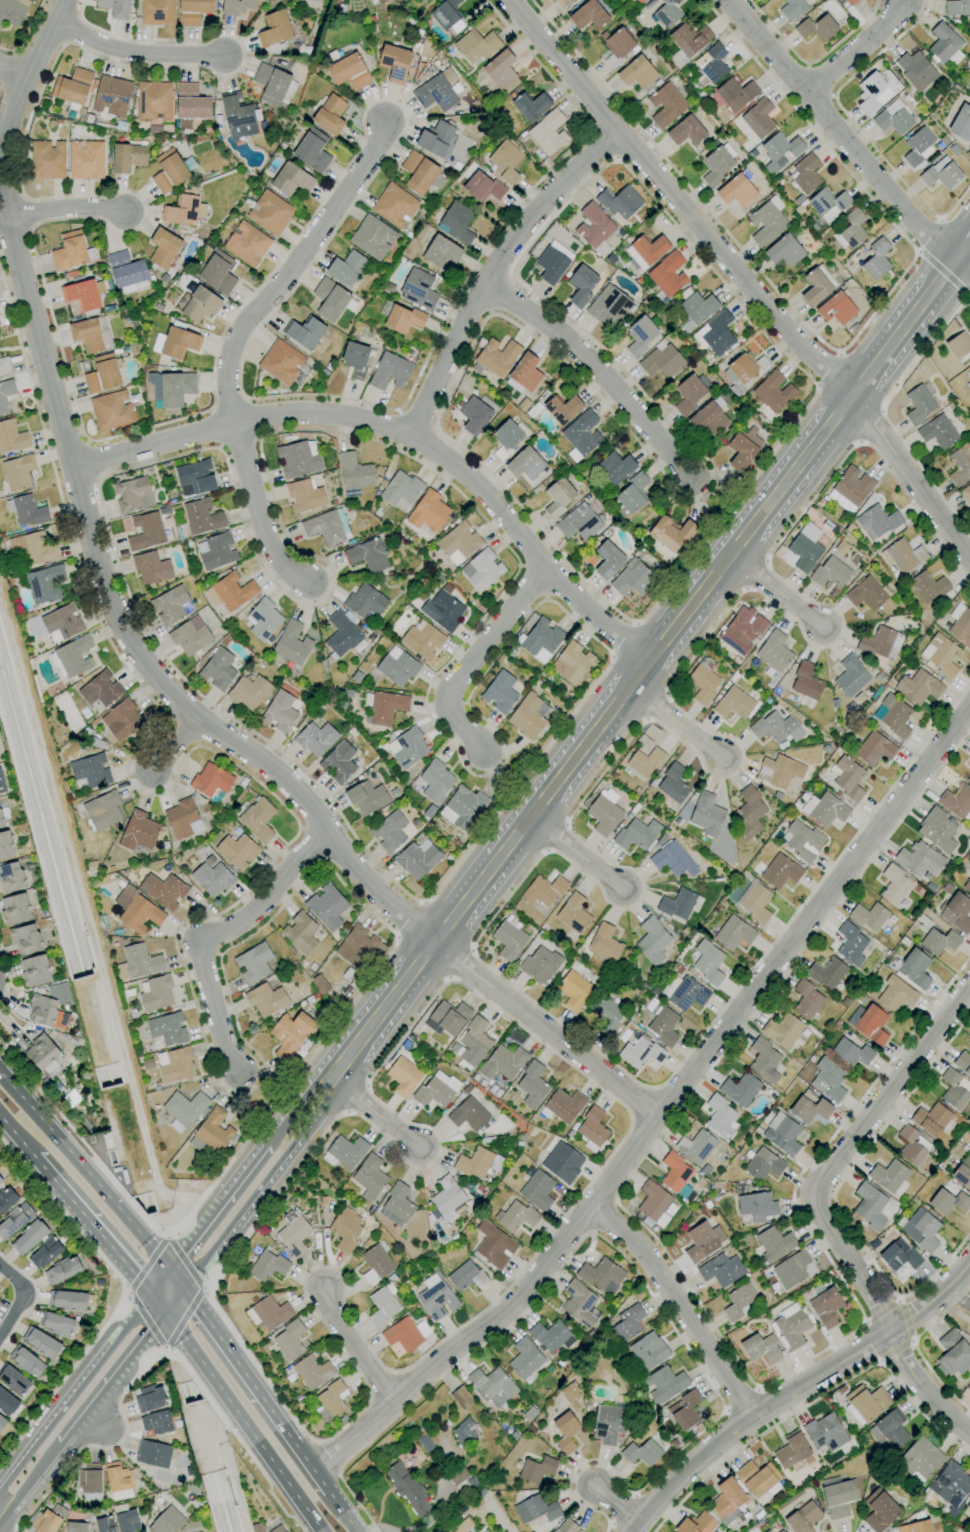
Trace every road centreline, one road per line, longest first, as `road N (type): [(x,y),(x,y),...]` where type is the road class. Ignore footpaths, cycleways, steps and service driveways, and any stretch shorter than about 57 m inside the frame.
road 1 (residential): [(435,939),(370,886),(277,768),(195,715),(141,657),(106,598),(8,212),(11,116),(24,76),(72,0)]
road 2 (residential): [(315,1469),(515,1303),(969,707)]
road 3 (residential): [(650,661),(567,592),(469,474),(414,430),(348,412),(285,412),(73,466)]
road 4 (secondary): [(435,939),(802,460)]
road 5 (residential): [(969,1435),(926,1397),(818,1193),(969,992)]
road 6 (residential): [(853,395),(794,342),(509,0)]
road 7 (tertiary): [(969,1263),(943,1298),(890,1335),(748,1415),(633,1531)]
road 8 (residential): [(414,430),(488,284),(550,193),(619,128)]
road 9 (residential): [(969,272),(912,221),(727,0)]
road 10 (residential): [(231,424),(232,342),(374,154),(384,121)]
road 11 (residential): [(239,1070),(198,939),(257,907),(323,828)]
road 12 (residential): [(655,1116),(435,939)]
road 13 (residential): [(685,475),(603,368),(488,284)]
road 14 (primary): [(165,1315),(318,1531)]
road 15 (residential): [(748,1415),(644,1248),(590,1207)]
road 16 (secondary): [(184,1289),(324,1104),(328,1078)]
road 17 (primary): [(169,1267),(0,1076)]
road 18 (tertiary): [(149,1294),(0,1495)]
road 19 (primary): [(327,1487),(184,1289)]
road 20 (residential): [(485,750),(449,701),(544,564)]
road 21 (residential): [(969,566),(853,395)]
road 22 (residential): [(231,424),(274,548),(310,581)]
road 23 (residential): [(61,28),(146,54),(224,56)]
road 24 (tertiary): [(61,1444),(165,1315)]
road 25 (primary): [(47,1169),(149,1294)]
road 26 (secondary): [(266,1145),(169,1267)]
road 27 (residential): [(804,93),(906,0)]
road 28 (residential): [(392,1403),(331,1312),(325,1287)]

